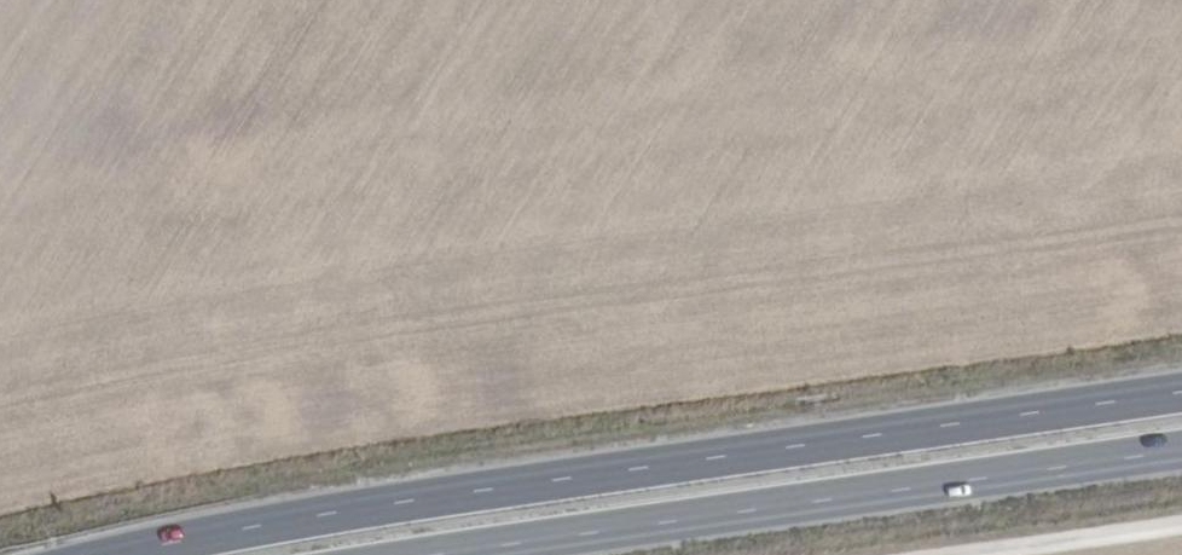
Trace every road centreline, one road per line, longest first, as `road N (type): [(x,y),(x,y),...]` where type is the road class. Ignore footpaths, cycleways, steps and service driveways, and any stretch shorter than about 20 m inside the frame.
road 1 (primary): [(1181,394),(303,517),(121,554)]
road 2 (primary): [(453,554),(1181,453)]
road 3 (track): [(1181,523),(952,554)]

